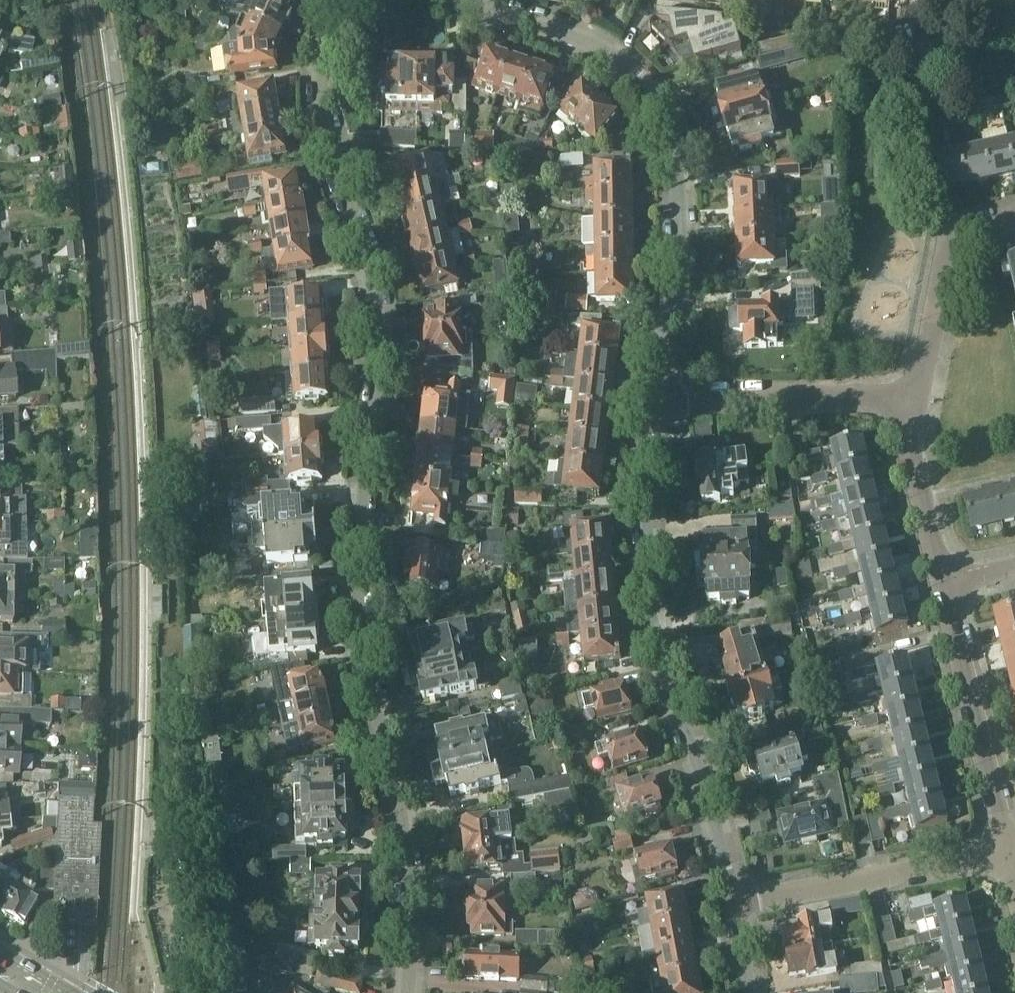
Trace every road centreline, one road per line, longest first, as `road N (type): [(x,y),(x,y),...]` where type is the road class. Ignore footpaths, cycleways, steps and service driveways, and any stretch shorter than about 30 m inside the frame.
road 1 (residential): [(350,0),(330,41),(321,95),(378,315),(359,615),(413,894),(408,992)]
road 2 (residential): [(652,397),(681,264),(656,101),(610,50),(466,0)]
road 3 (residential): [(735,902),(651,629),(652,397)]
road 4 (residential): [(1008,855),(947,580)]
road 5 (residential): [(1008,855),(735,902)]
road 6 (residential): [(917,399),(652,397)]
road 7 (residential): [(917,399),(948,239),(1014,216)]
road 8 (residential): [(947,580),(908,443),(917,399)]

